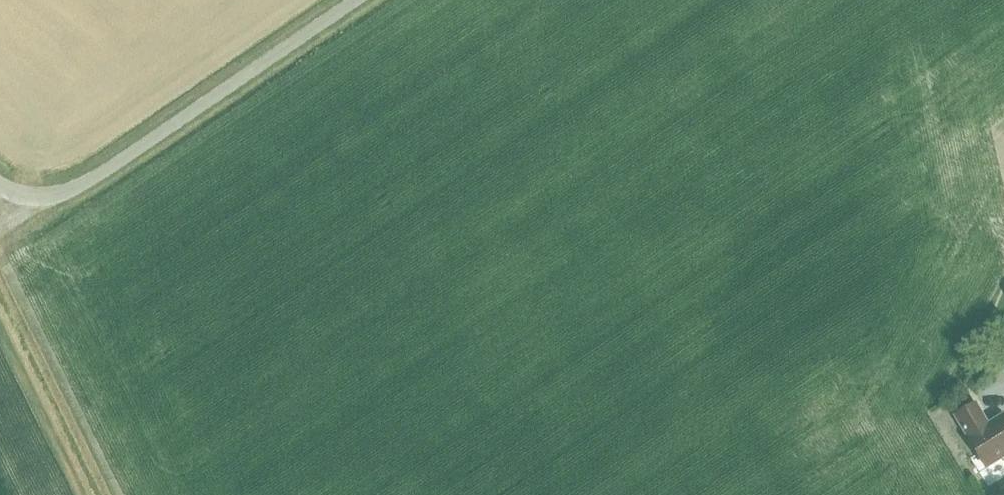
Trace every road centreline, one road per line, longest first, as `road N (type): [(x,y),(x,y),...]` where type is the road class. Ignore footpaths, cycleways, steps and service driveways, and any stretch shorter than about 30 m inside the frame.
road 1 (unclassified): [(355,0),(92,180),(40,199),(0,186)]

